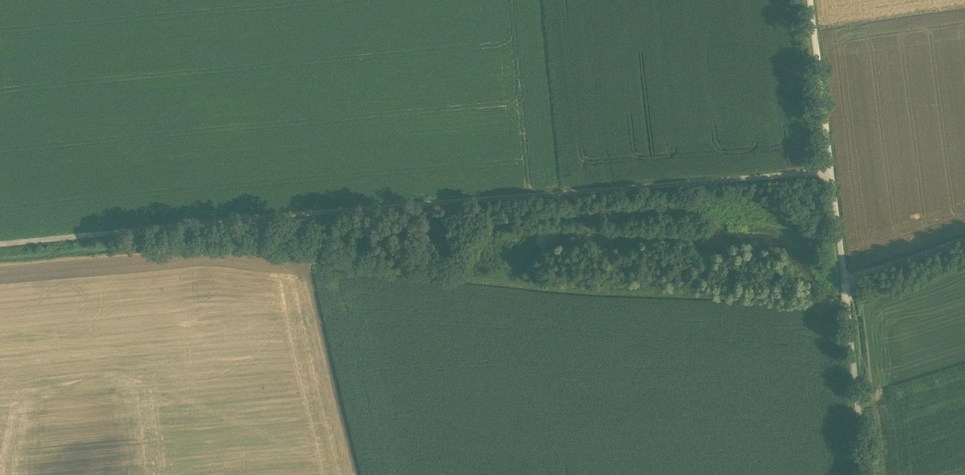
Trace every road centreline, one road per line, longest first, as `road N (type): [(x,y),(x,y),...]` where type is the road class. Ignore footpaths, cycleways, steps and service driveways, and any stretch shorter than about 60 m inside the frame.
road 1 (track): [(0,242),(466,202)]
road 2 (unclassified): [(829,167),(466,202)]
road 3 (residential): [(864,474),(829,167)]
road 4 (residential): [(829,167),(810,0)]
road 5 (track): [(845,284),(964,241)]

